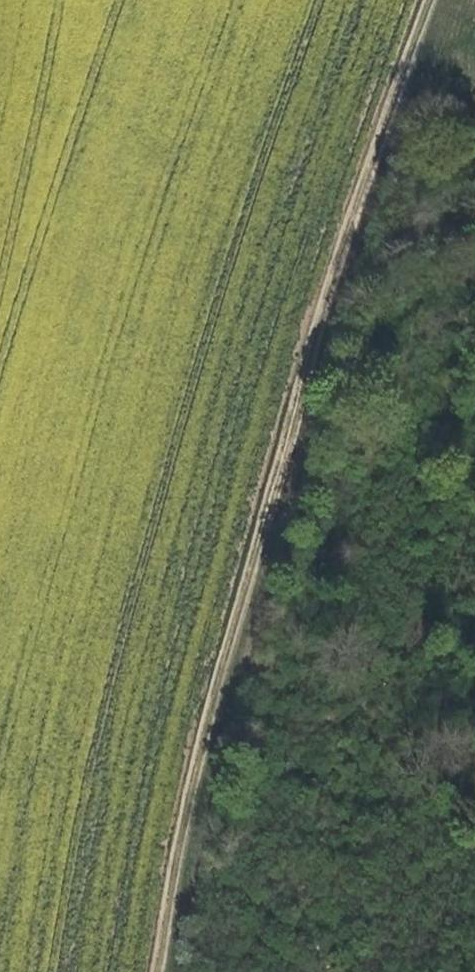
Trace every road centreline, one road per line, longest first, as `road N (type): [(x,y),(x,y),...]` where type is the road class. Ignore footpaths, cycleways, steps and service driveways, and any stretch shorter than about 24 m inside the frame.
road 1 (track): [(160,971),(313,344),(431,0)]

